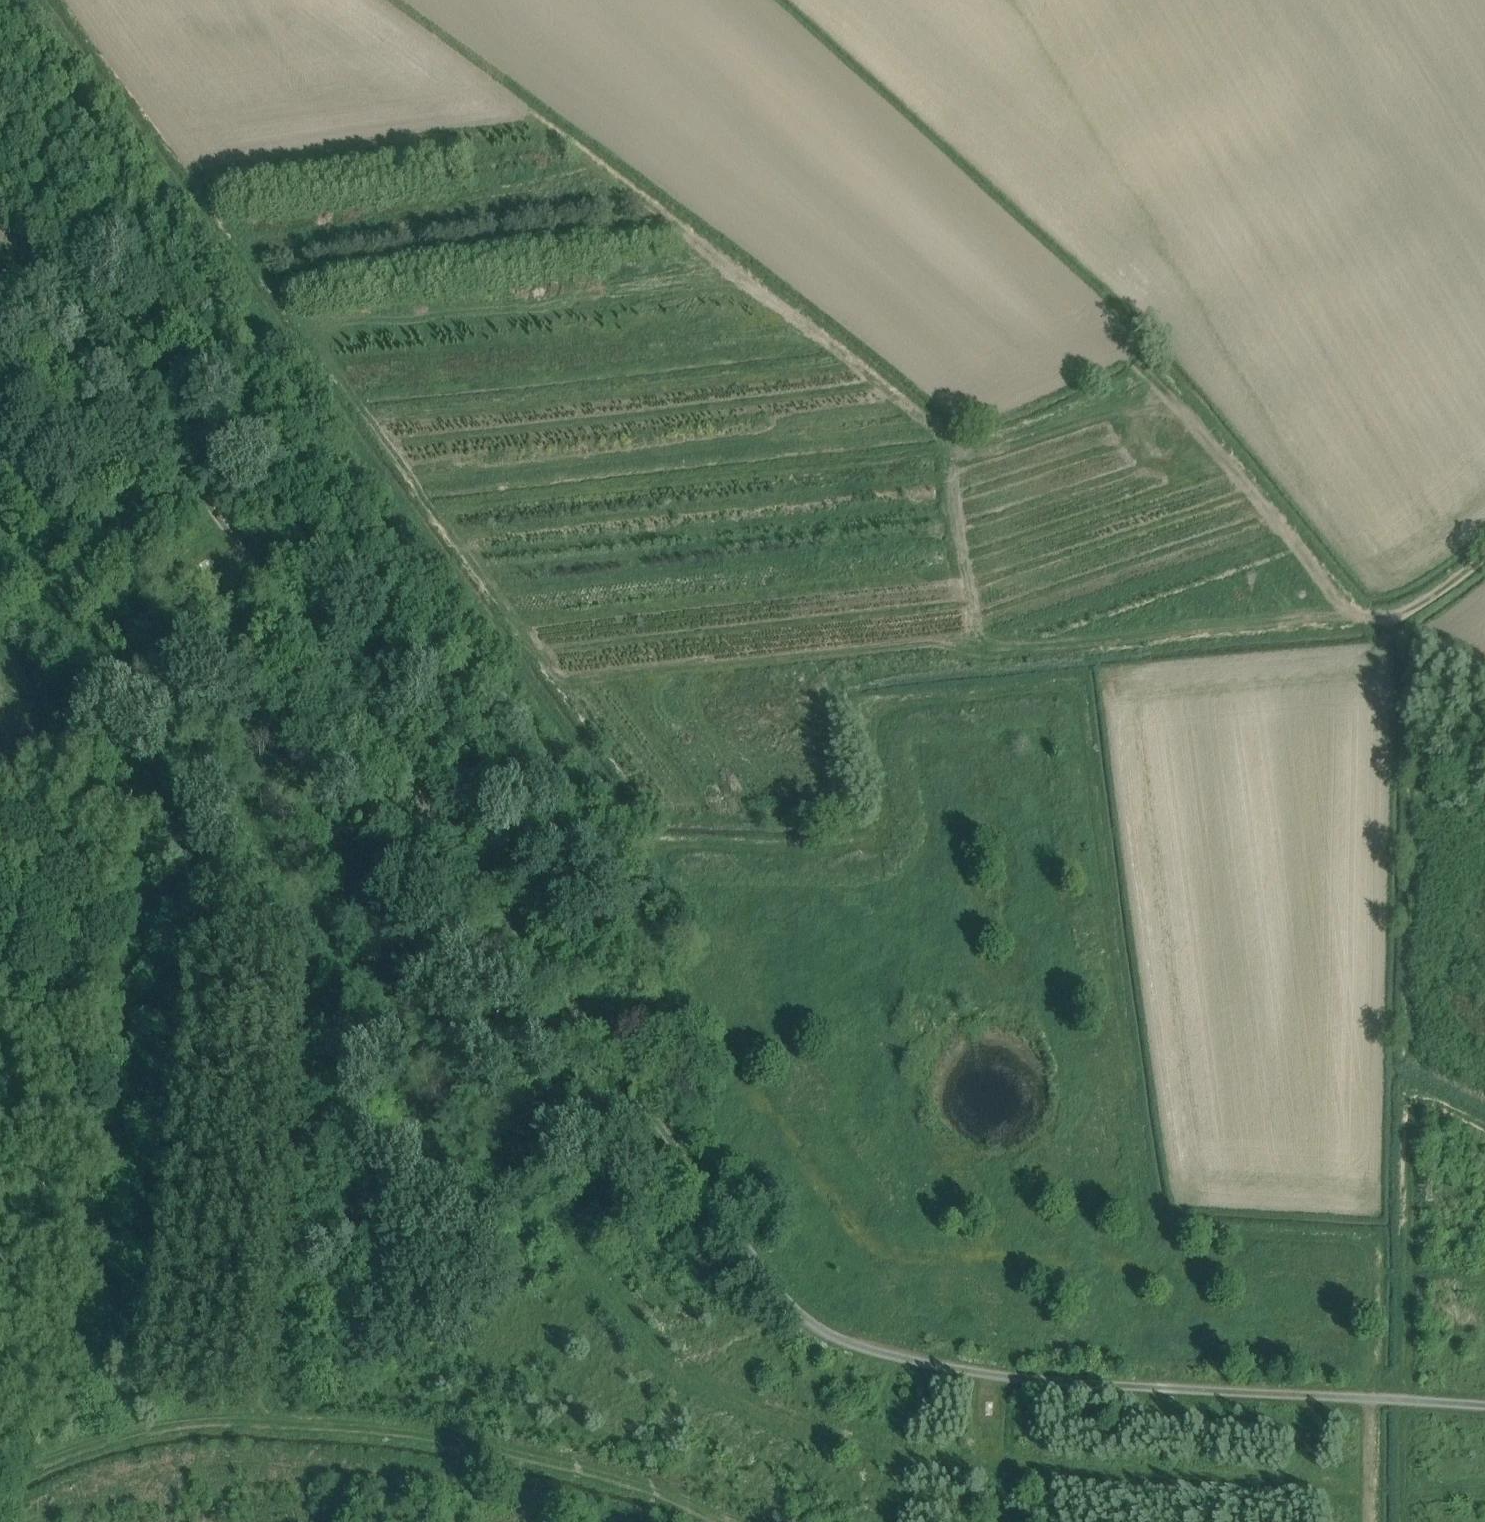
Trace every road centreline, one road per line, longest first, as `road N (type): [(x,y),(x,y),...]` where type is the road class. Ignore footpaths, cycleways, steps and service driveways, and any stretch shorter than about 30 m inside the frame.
road 1 (track): [(730,1521),(519,1453),(363,1422),(203,1426),(96,1442)]
road 2 (track): [(0,638),(81,746)]

